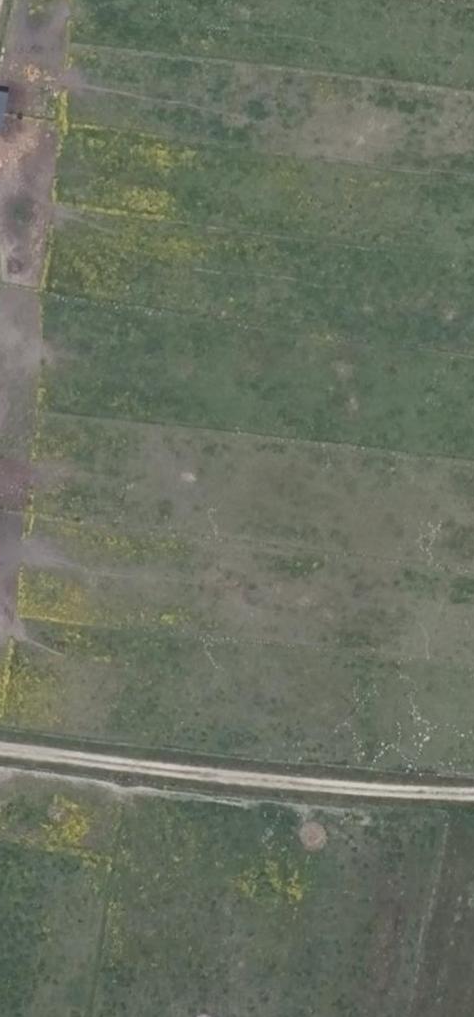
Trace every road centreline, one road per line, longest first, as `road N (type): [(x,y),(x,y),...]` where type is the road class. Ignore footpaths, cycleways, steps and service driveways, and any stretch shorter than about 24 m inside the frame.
road 1 (track): [(0,744),(410,796),(473,796)]

